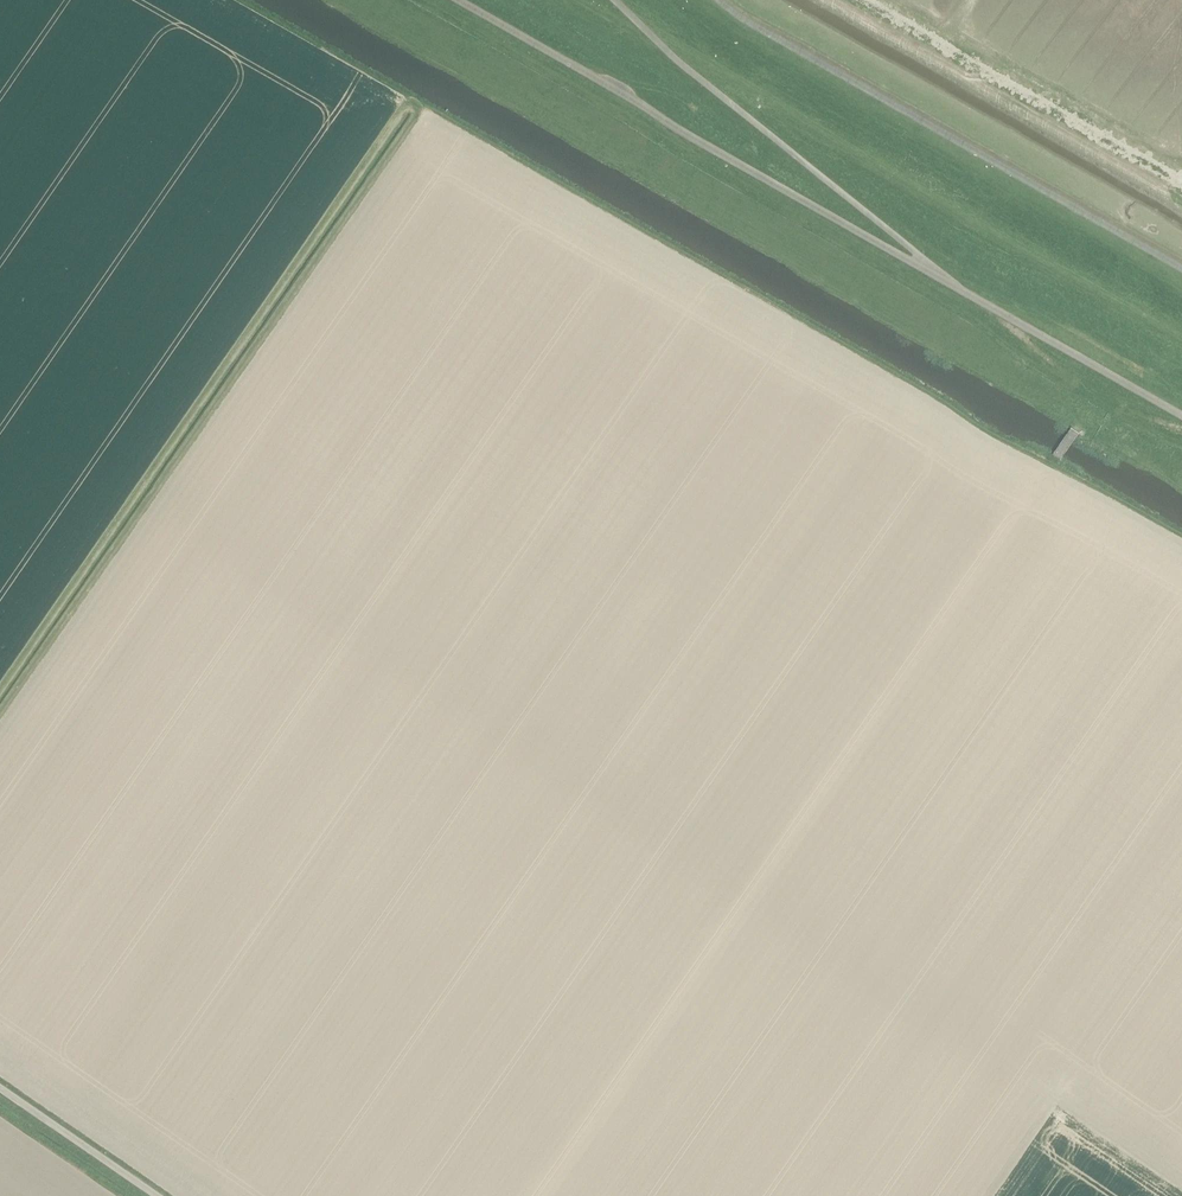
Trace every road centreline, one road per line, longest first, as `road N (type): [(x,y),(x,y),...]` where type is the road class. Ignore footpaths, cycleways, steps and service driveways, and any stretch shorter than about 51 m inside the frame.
road 1 (unclassified): [(156,1195),(0,1089)]

